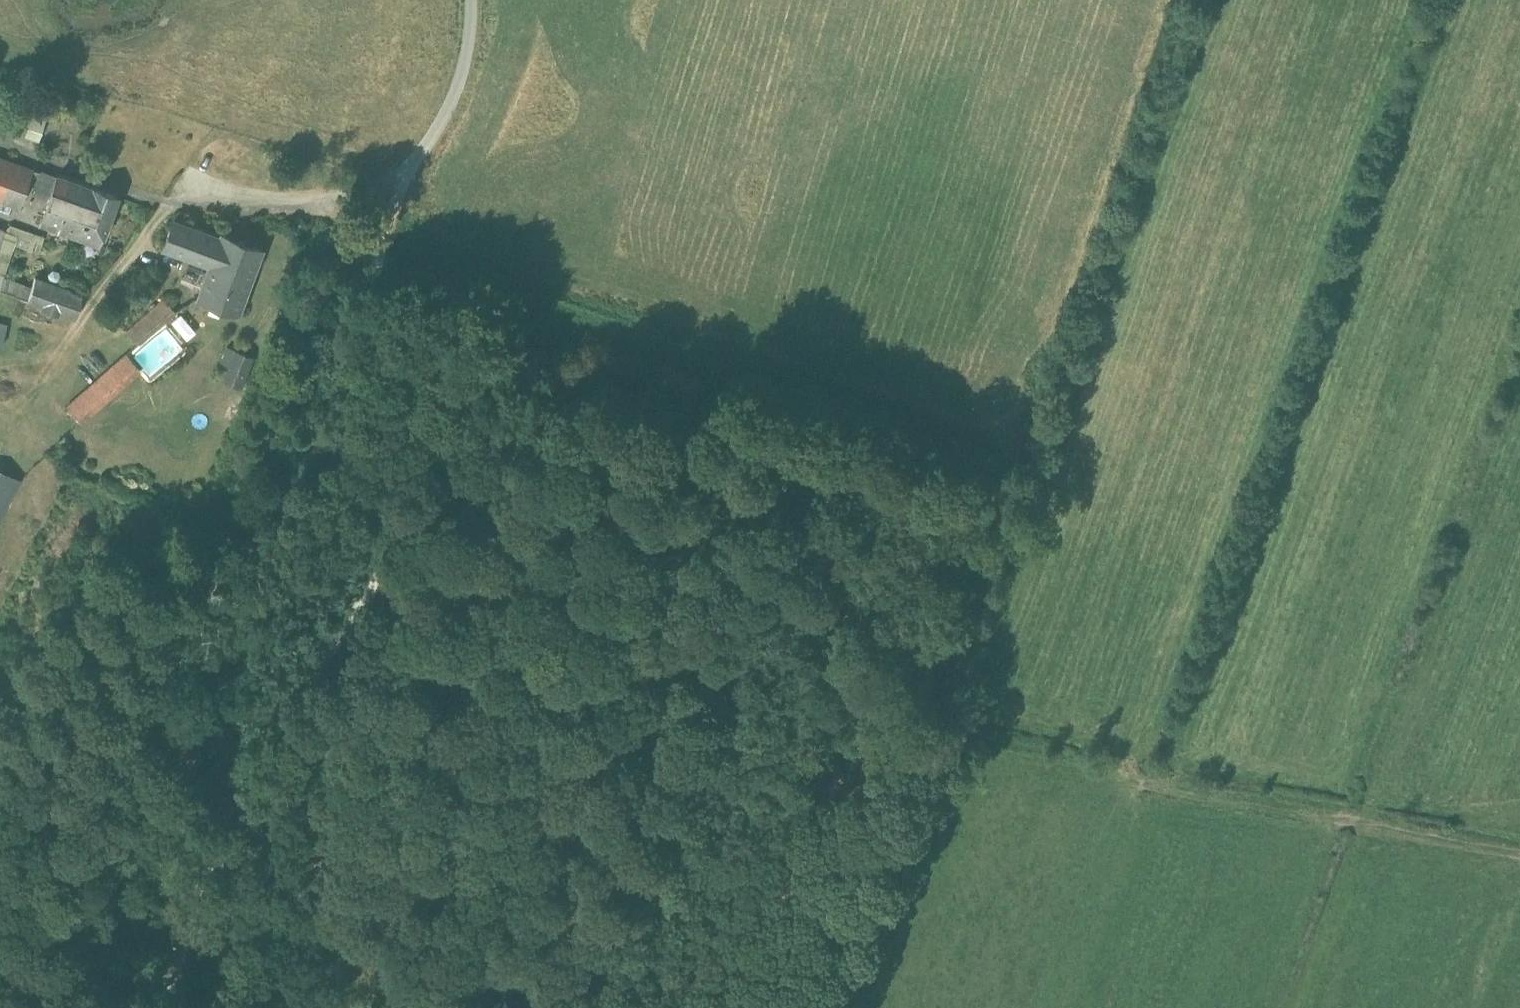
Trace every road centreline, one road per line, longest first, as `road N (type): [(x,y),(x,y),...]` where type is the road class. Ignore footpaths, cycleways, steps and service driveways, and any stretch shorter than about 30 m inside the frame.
road 1 (track): [(164,1007),(253,757),(383,567),(392,509),(391,431),(374,272),(412,166)]
road 2 (track): [(1519,851),(1131,783)]
road 3 (unclassified): [(472,0),(456,91),(412,166)]

